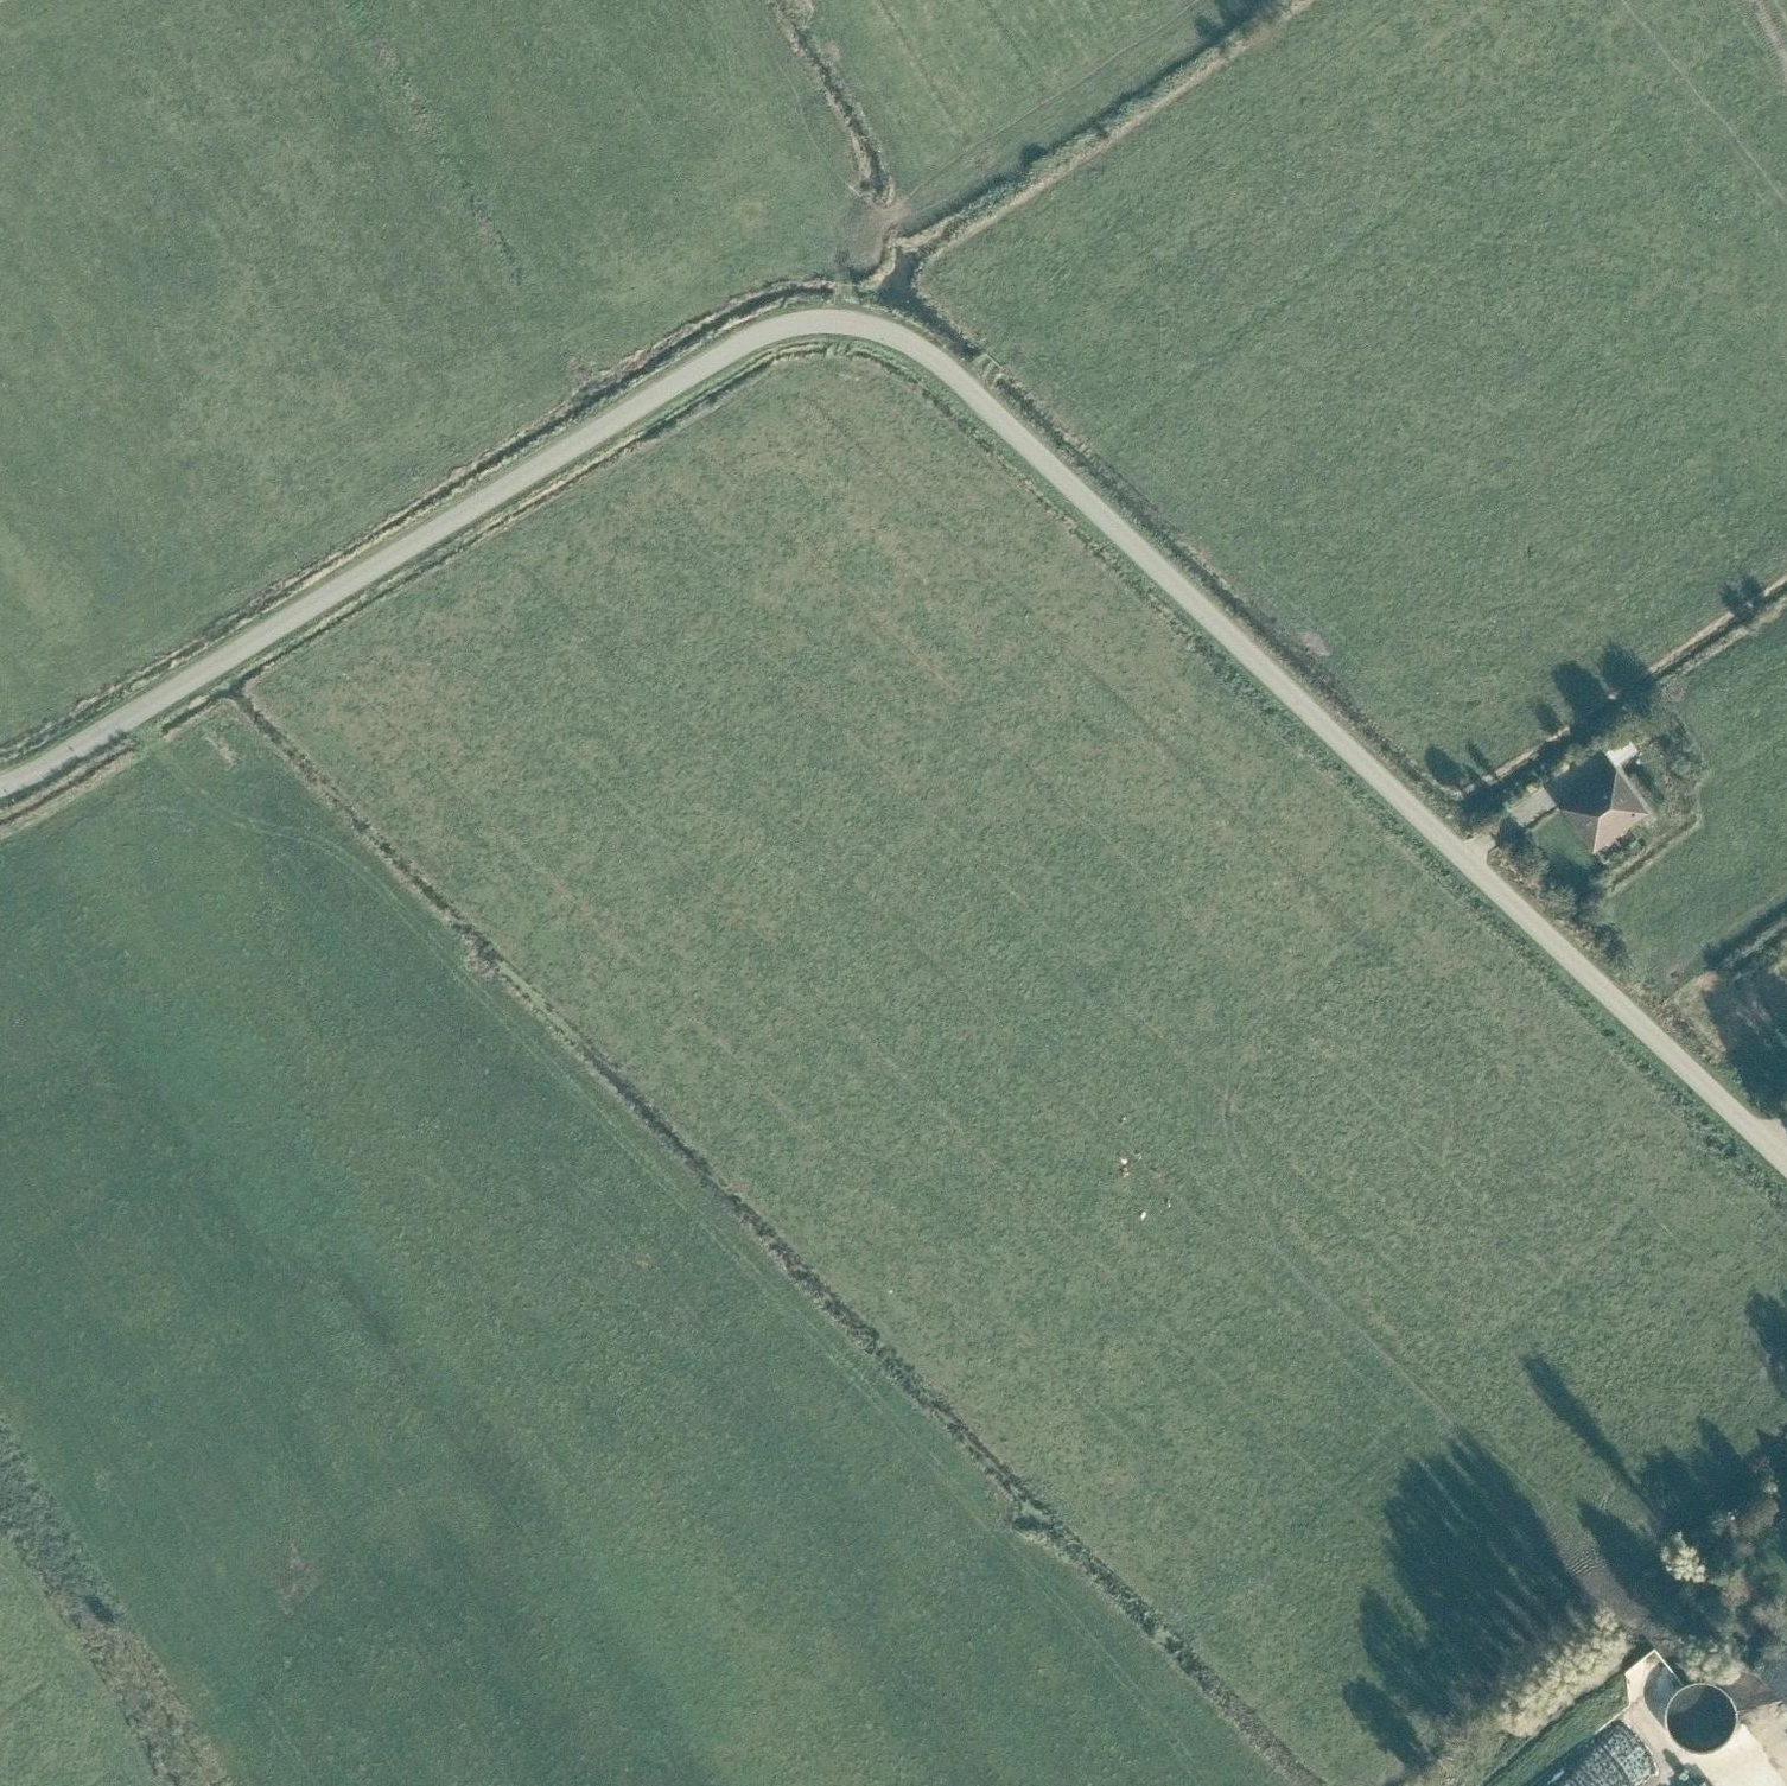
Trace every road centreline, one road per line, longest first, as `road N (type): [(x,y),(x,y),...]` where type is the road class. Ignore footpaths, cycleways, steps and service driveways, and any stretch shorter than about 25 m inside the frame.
road 1 (unclassified): [(1786,1160),(903,336),(829,323),(750,344),(79,750),(0,786)]

